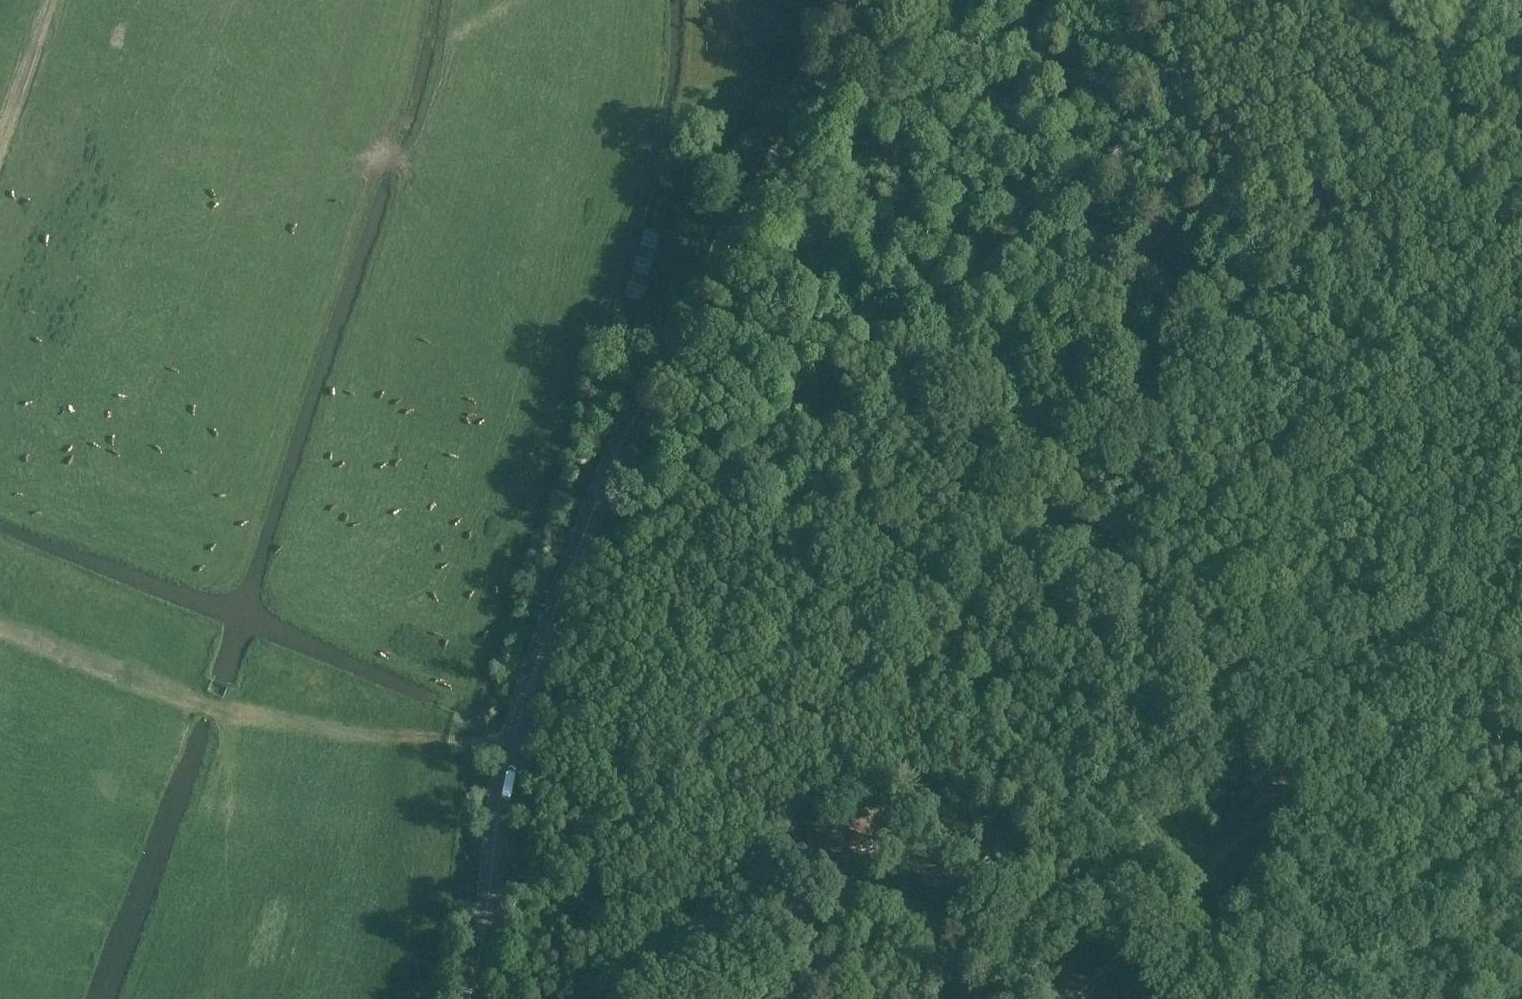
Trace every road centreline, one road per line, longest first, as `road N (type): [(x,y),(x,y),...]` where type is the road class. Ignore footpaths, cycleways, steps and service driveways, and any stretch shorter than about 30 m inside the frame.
road 1 (secondary): [(469,998),(510,752),(594,510),(685,321),(878,0)]
road 2 (track): [(0,627),(236,714),(510,752)]
road 3 (track): [(1268,821),(1094,998)]
road 4 (track): [(1268,821),(1392,966)]
road 5 (track): [(0,159),(58,0)]
road 6 (track): [(1521,891),(1392,966)]

